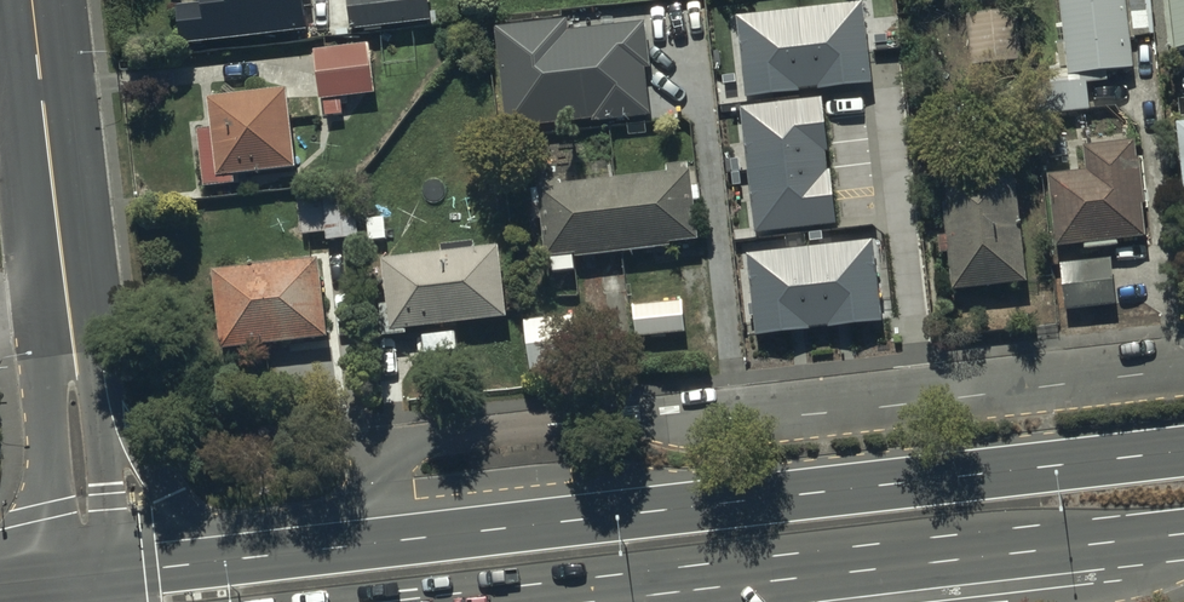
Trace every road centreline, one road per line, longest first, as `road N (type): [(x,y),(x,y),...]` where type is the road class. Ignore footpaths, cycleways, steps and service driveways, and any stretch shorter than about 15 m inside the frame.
road 1 (residential): [(305,550),(396,443),(632,416),(732,421),(1183,370)]
road 2 (primary): [(305,550),(1183,449)]
road 3 (primary): [(1183,533),(572,601)]
road 4 (tertiary): [(70,333),(30,0)]
road 5 (tertiary): [(70,333),(210,561)]
road 6 (tertiary): [(92,574),(70,333)]

